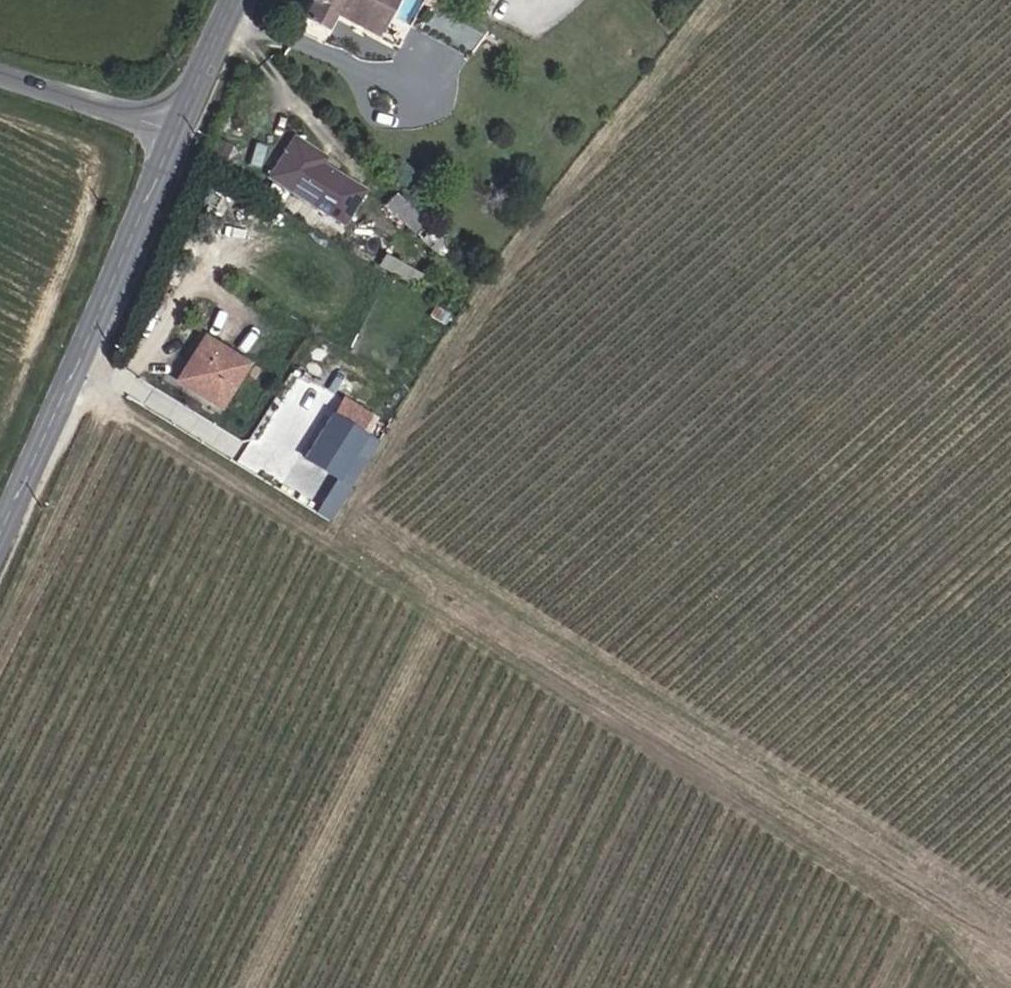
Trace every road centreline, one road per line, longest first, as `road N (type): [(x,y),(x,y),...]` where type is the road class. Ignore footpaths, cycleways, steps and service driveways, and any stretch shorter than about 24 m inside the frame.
road 1 (secondary): [(174,133),(0,530)]
road 2 (residential): [(174,133),(0,74)]
road 3 (secondary): [(237,0),(174,133)]

